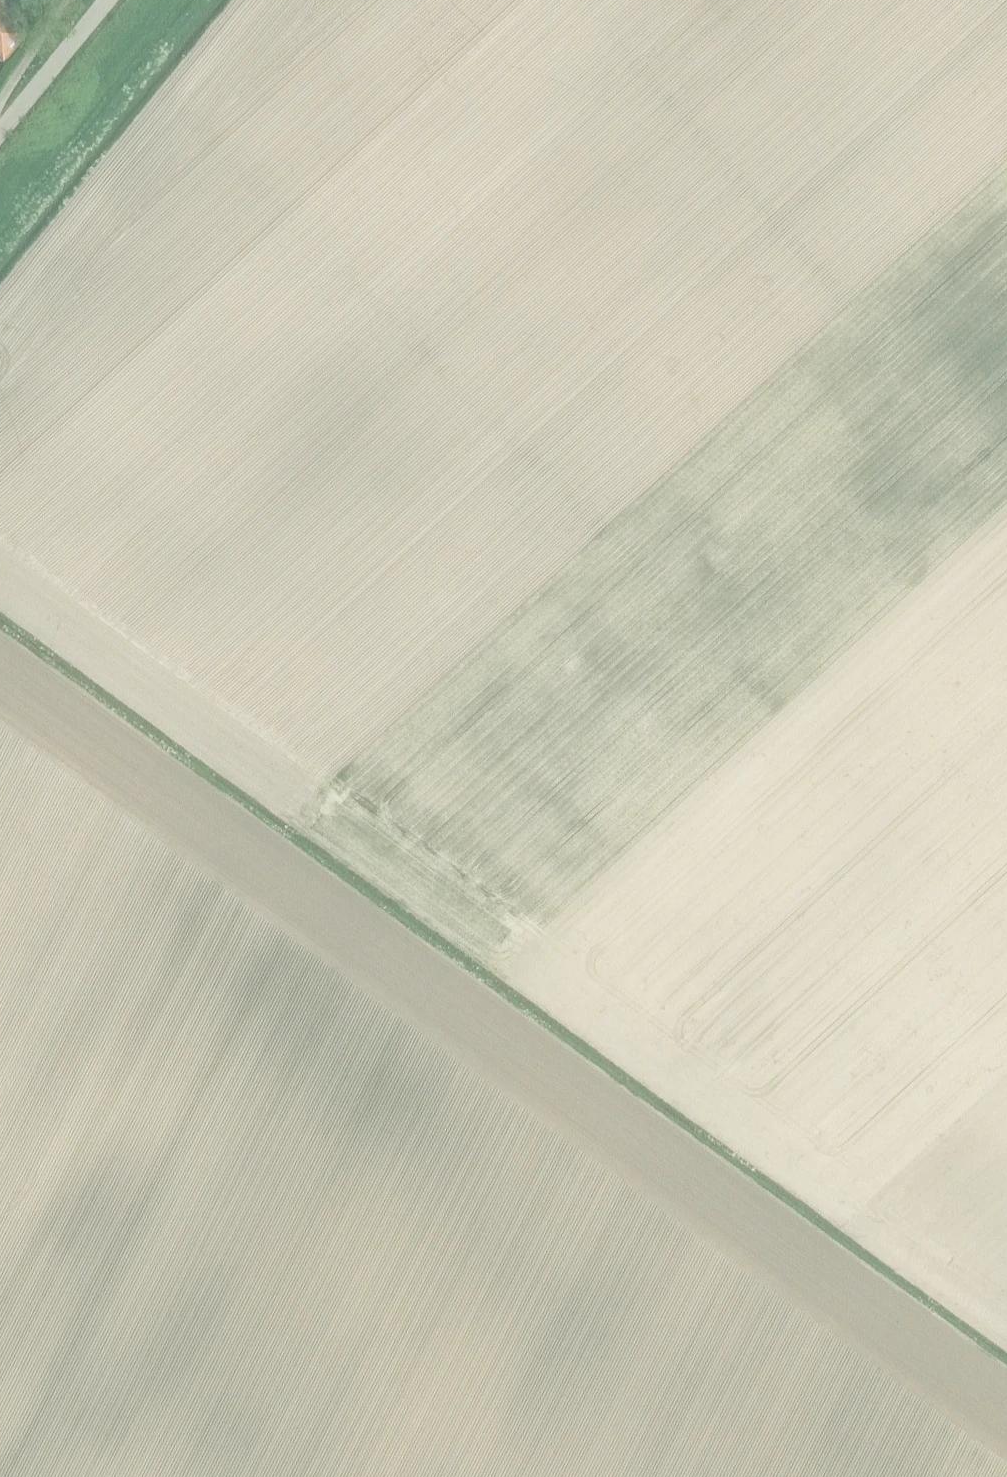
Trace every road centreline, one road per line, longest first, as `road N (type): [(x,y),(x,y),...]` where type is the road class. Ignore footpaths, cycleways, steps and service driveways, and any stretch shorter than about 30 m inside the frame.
road 1 (unclassified): [(0,129),(103,0)]

